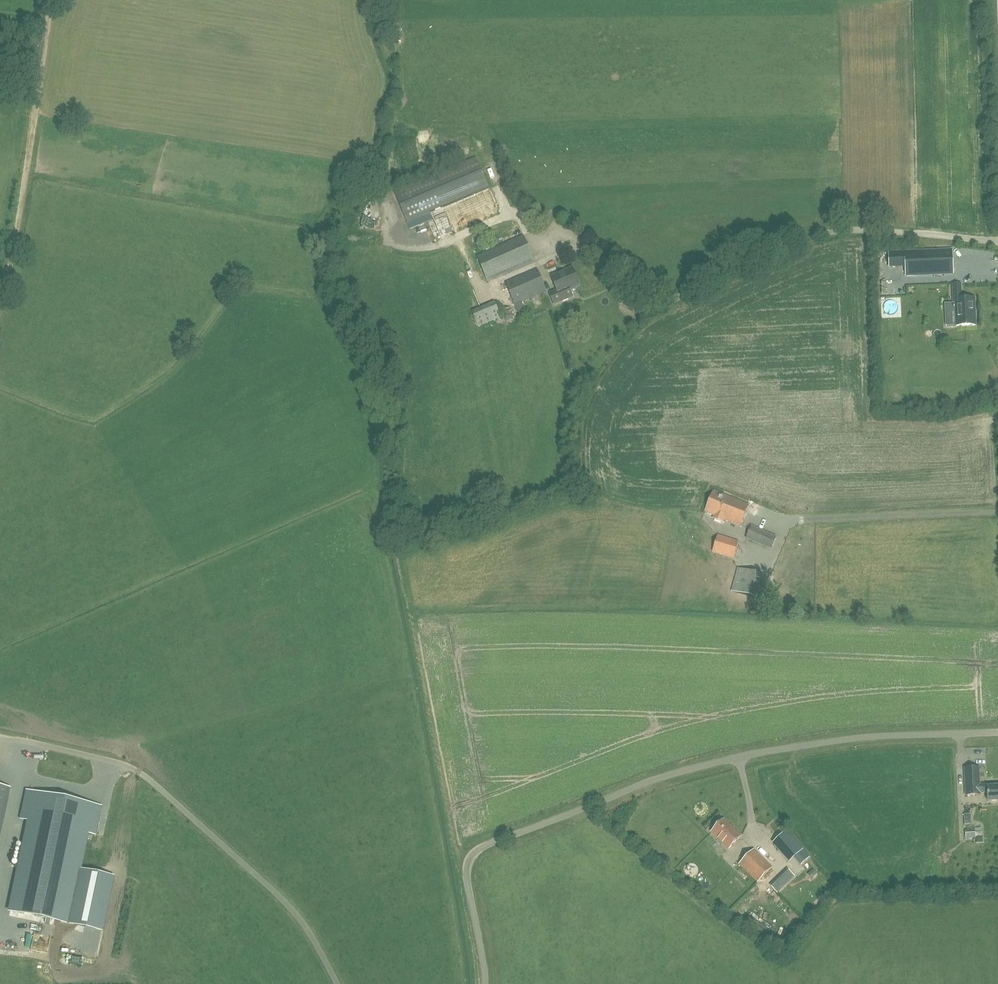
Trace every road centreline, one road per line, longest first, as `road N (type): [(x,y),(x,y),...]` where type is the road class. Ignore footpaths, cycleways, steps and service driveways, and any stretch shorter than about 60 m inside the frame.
road 1 (unclassified): [(485,983),(466,875),(480,848),(653,780),(754,753),(873,737),(997,732)]
road 2 (track): [(0,737),(137,771),(288,906),(337,983)]
road 3 (track): [(0,305),(18,246),(53,0)]

